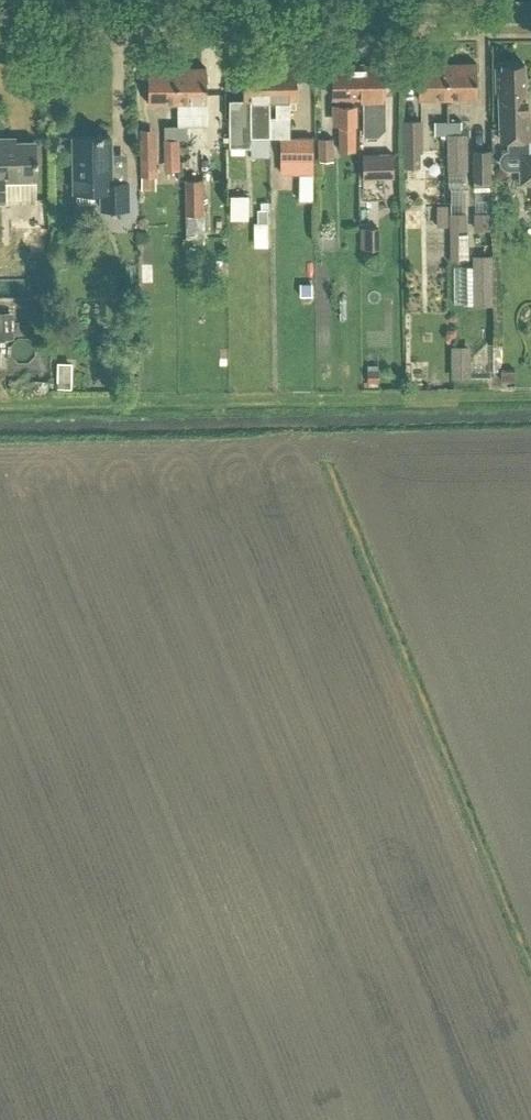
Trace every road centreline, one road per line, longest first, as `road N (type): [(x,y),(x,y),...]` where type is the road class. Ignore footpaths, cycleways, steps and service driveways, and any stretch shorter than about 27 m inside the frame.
road 1 (unclassified): [(0,21),(530,12)]

